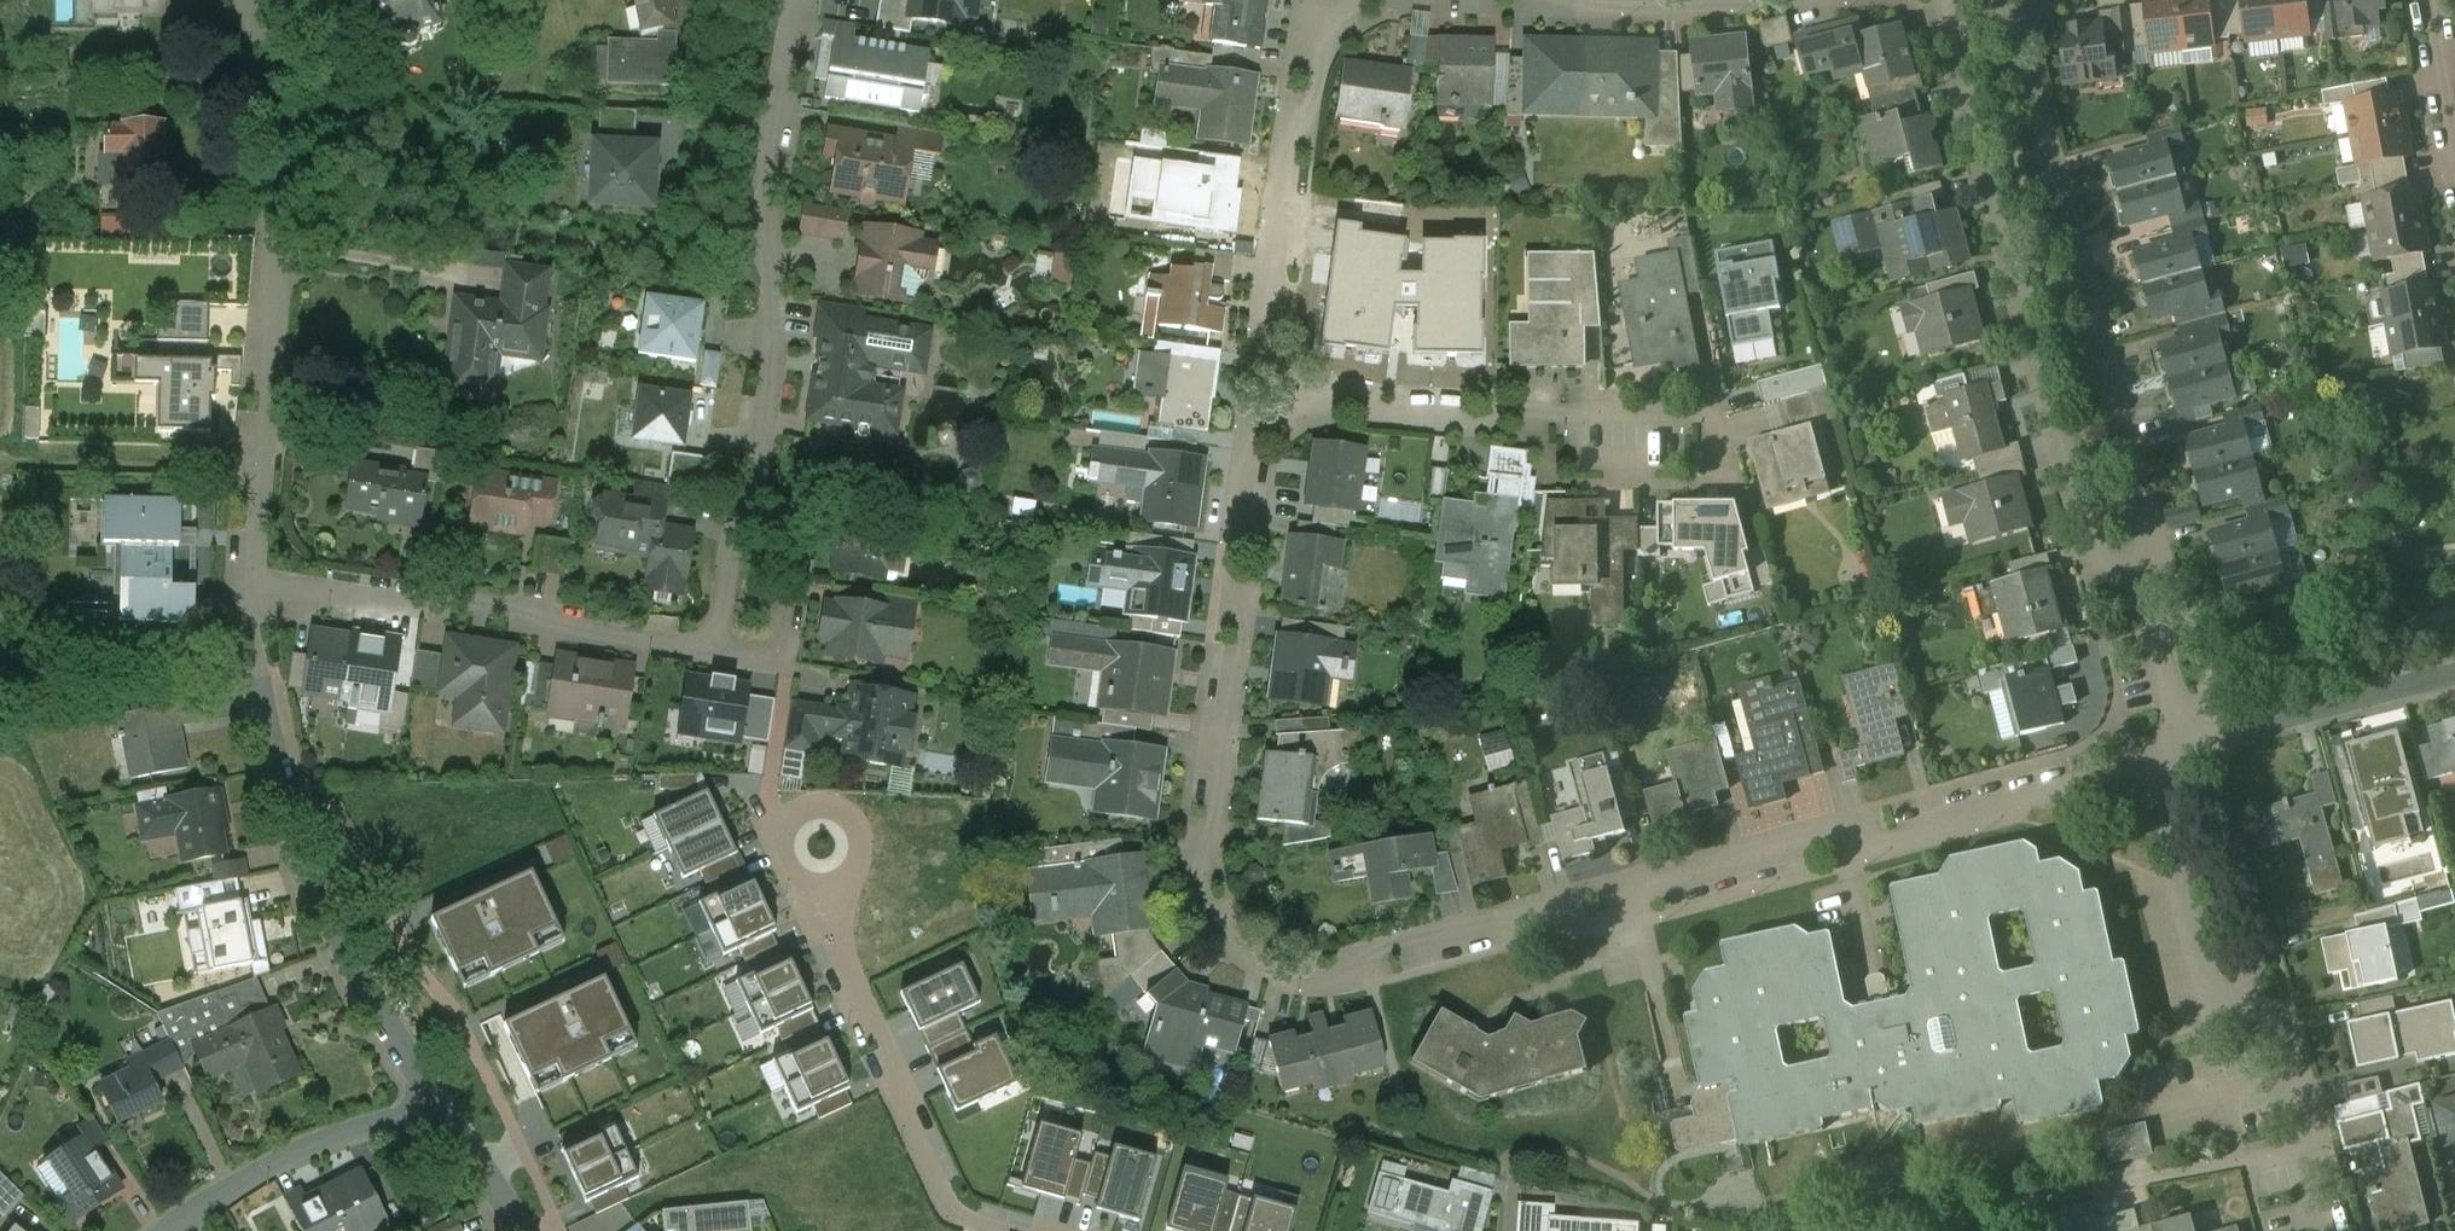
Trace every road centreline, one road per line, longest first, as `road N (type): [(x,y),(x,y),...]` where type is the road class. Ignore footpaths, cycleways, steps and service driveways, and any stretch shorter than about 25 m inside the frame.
road 1 (residential): [(1286,402),(1244,465),(1231,572),(1241,627),(1202,865),(1209,909),(1227,943),(1258,967),(1310,984),(1385,948),(1817,833),(1885,840),(2158,757)]
road 2 (residential): [(1971,0),(1966,65),(2094,536),(2138,578)]
road 3 (residential): [(2138,578),(2143,522),(2016,56),(1990,0)]
road 4 (residential): [(248,577),(274,320),(269,120),(245,0)]
road 5 (residential): [(2319,1230),(2296,1050),(2280,1026),(2227,998),(2209,971),(2158,757)]
road 6 (residential): [(757,486),(777,338),(764,240),(797,0)]
road 7 (residential): [(248,577),(717,654)]
road 8 (residential): [(452,1102),(334,901),(248,678)]
road 9 (residential): [(1327,29),(1311,107),(1287,146),(1264,340),(1286,402)]
road 10 (residential): [(1025,1230),(955,1206),(831,945)]
road 11 (residential): [(1286,402),(1409,415),(1638,415)]
road 12 (residential): [(2454,675),(2229,730),(2158,757)]
road 13 (residential): [(1788,0),(1653,9),(1537,0)]
road 14 (residential): [(452,1102),(344,1133),(217,1189)]
road 15 (residential): [(717,654),(766,657),(785,636),(795,550),(757,486)]
road 16 (residential): [(831,945),(853,861),(851,834),(837,821),(802,824),(791,859)]
road 17 (residential): [(2138,578),(2173,712),(2158,757)]
road 18 (residential): [(757,486),(739,514),(717,654)]
road 19 (residential): [(527,1230),(452,1102)]
road 20 (residential): [(2431,0),(2454,145)]

